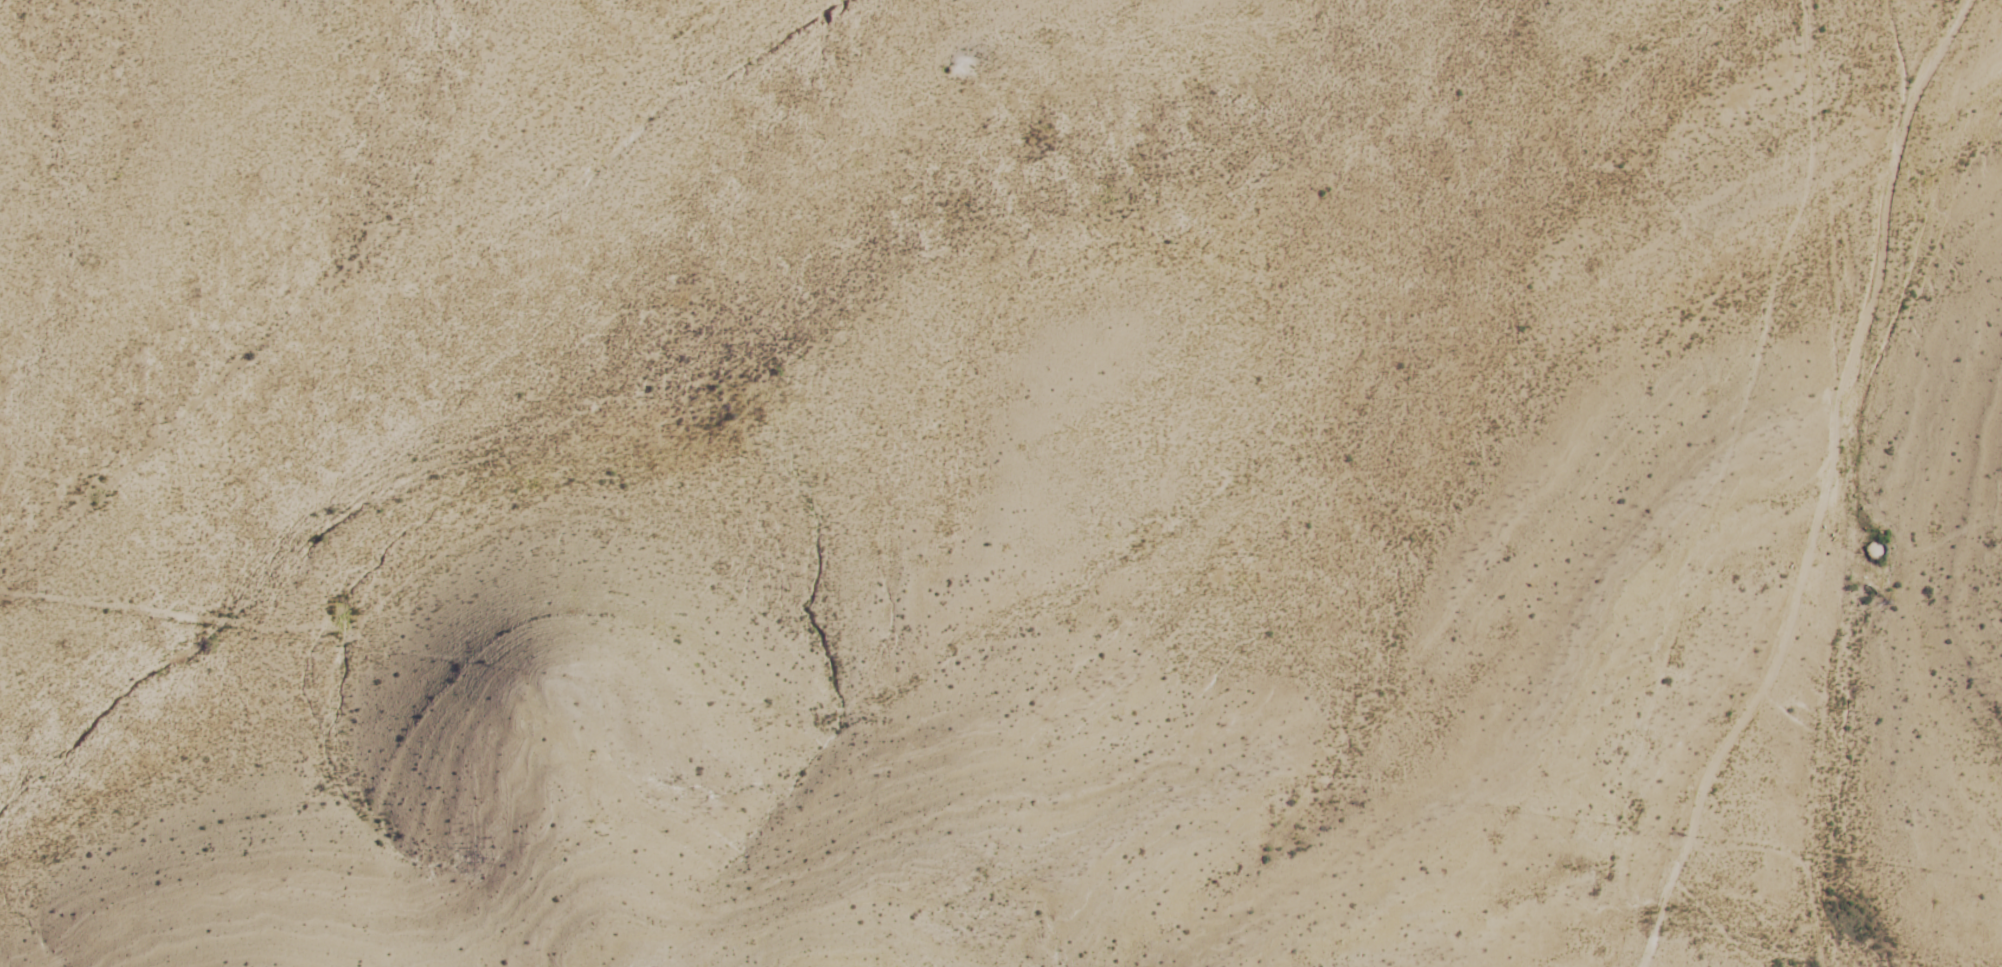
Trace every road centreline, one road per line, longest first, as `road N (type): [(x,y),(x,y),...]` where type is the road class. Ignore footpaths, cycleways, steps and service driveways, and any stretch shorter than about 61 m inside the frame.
road 1 (residential): [(1637,966),(1697,788),(1766,680),(1868,294),(1890,138),(1964,0)]

